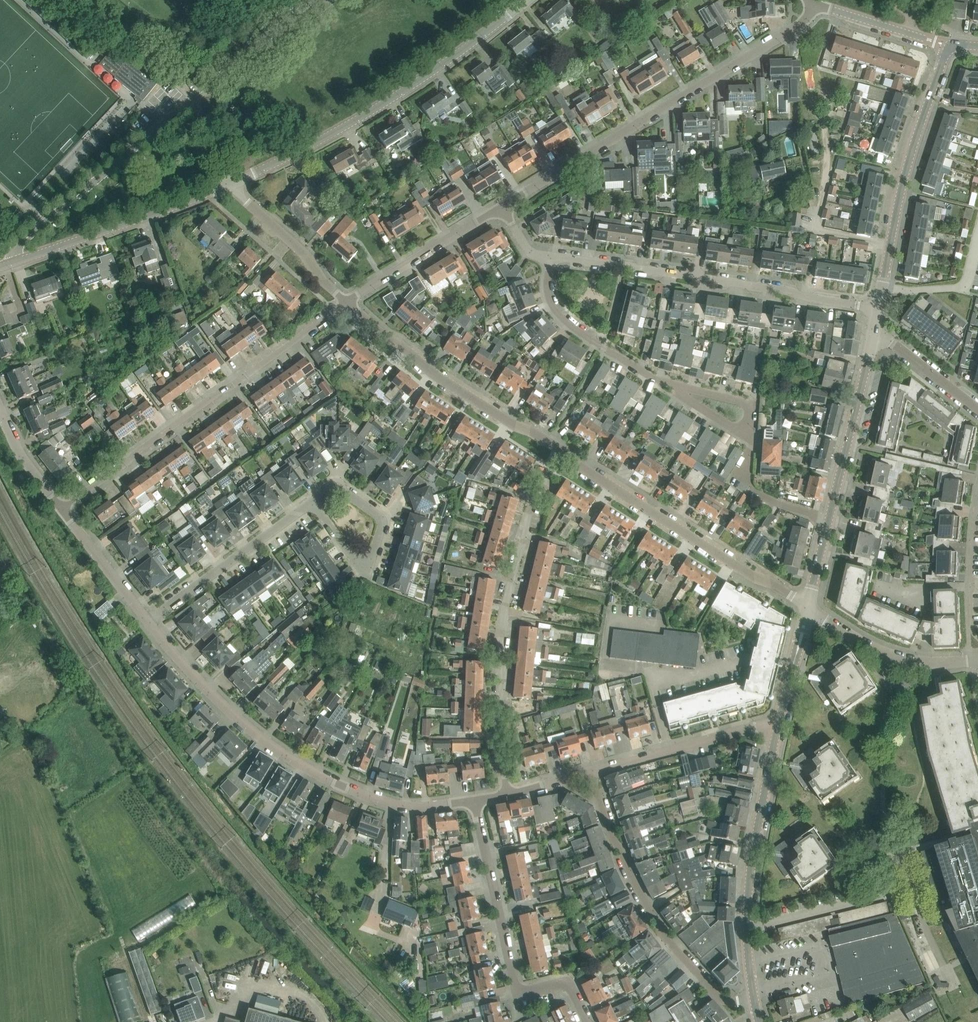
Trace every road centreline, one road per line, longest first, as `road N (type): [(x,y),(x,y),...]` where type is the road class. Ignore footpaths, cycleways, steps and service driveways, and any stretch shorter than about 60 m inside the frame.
road 1 (unclassified): [(6,266),(16,245),(316,0)]
road 2 (residential): [(148,621),(233,716),(311,771),(393,805),(474,801)]
road 3 (residential): [(503,206),(789,30),(814,5)]
road 4 (residential): [(507,795),(496,717),(504,683),(500,635),(531,505),(561,451)]
road 5 (residential): [(62,509),(348,301)]
road 6 (tertiary): [(234,182),(365,116),(523,2)]
road 7 (residential): [(590,772),(613,837),(665,937),(719,997),(755,1000)]
road 8 (residential): [(808,607),(561,451)]
road 9 (residential): [(588,1021),(566,985),(520,990),(513,980),(474,801)]
road 10 (tertiary): [(755,1000),(749,892),(779,720)]
road 11 (tertiary): [(878,309),(904,174),(948,45)]
road 12 (residential): [(561,451),(442,380),(348,301)]
road 13 (residential): [(878,309),(624,266)]
road 14 (tertiary): [(6,266),(234,182)]
road 15 (residential): [(148,621),(314,502)]
road 16 (residential): [(590,772),(779,720)]
road 17 (tertiary): [(829,519),(875,332)]
road 18 (residential): [(664,385),(556,312),(546,291),(549,257)]
road 19 (residential): [(808,607),(891,655),(977,660)]
road 20 (residential): [(348,301),(503,206)]
road 21 (residential): [(348,301),(234,182)]
road 22 (residential): [(314,502),(336,489),(382,521),(372,556),(361,563),(352,554)]
road 23 (residential): [(62,509),(148,621)]
road 24 (residential): [(829,519),(752,493),(748,438)]
road 25 (residential): [(875,332),(977,409)]

